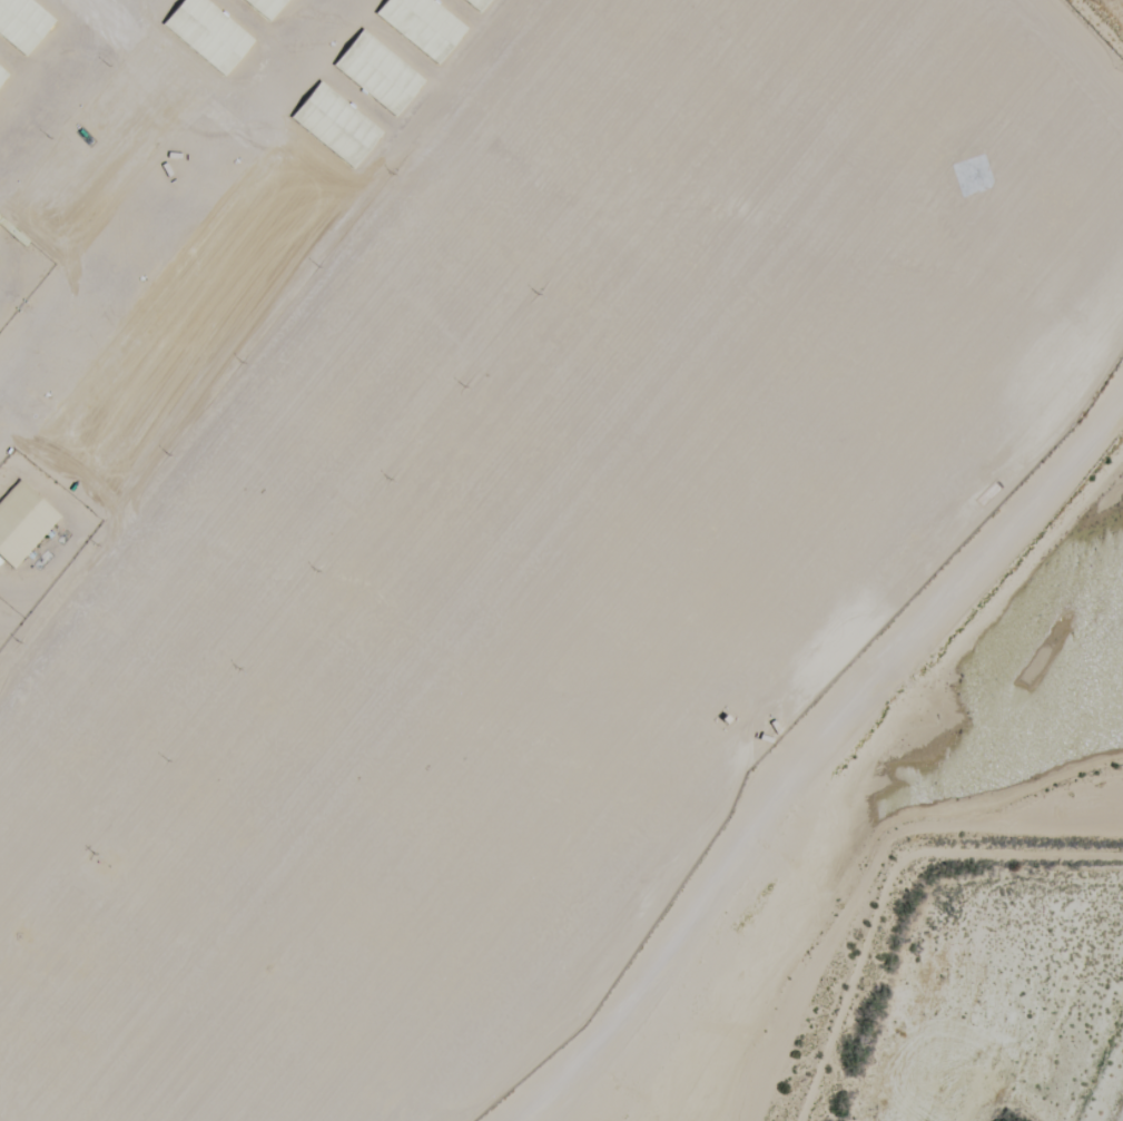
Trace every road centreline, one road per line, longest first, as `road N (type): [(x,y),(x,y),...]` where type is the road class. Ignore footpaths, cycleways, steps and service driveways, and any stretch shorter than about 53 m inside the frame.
road 1 (track): [(497,1120),(830,835),(1122,397)]

